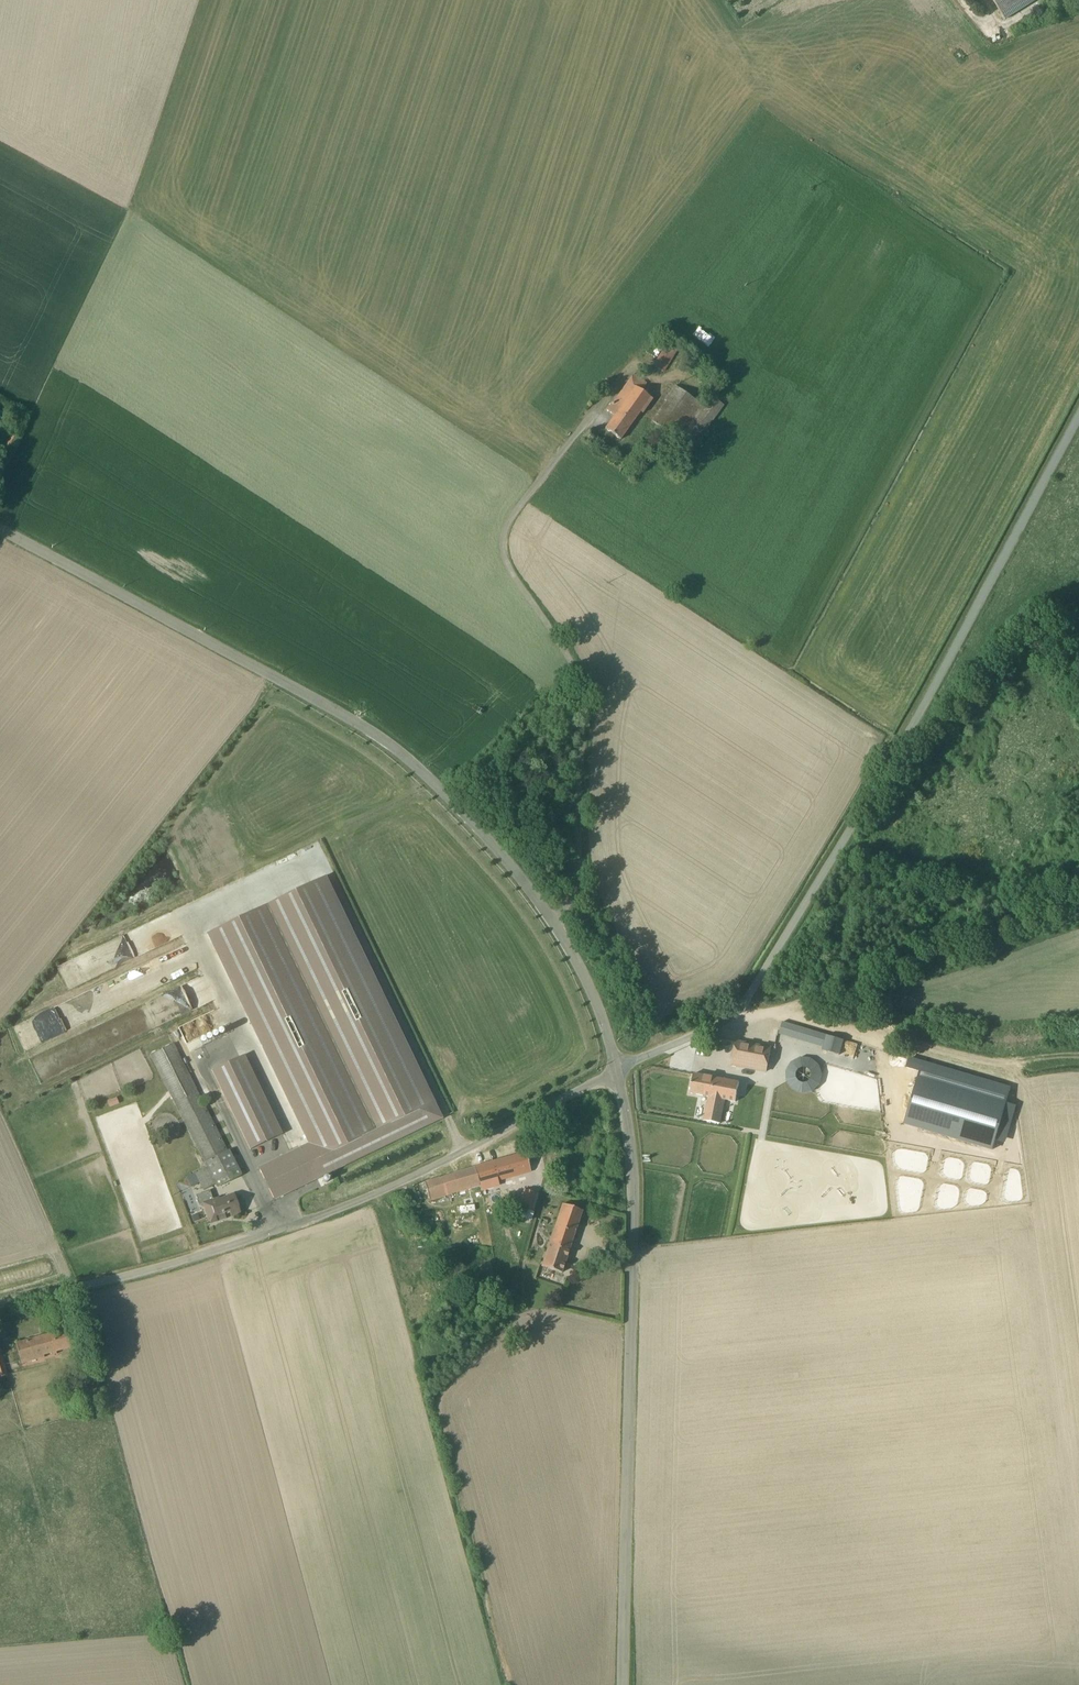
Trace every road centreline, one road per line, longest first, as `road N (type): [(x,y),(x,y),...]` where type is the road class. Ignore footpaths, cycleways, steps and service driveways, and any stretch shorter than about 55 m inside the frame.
road 1 (unclassified): [(617,1073),(731,1017),(749,995),(890,766),(1078,416)]
road 2 (unclassified): [(0,529),(374,734),(459,807),(556,923)]
road 3 (unclassified): [(0,1306),(322,1216),(617,1073)]
road 4 (unclassified): [(623,1684),(633,1186),(617,1073)]
road 5 (unclassified): [(574,436),(512,521),(504,549),(507,568),(582,684),(578,871),(556,923)]
road 6 (track): [(1078,903),(779,1010)]
road 7 (track): [(779,1010),(979,1060),(1078,1057)]
road 8 (unclassified): [(556,923),(584,973),(617,1073)]

